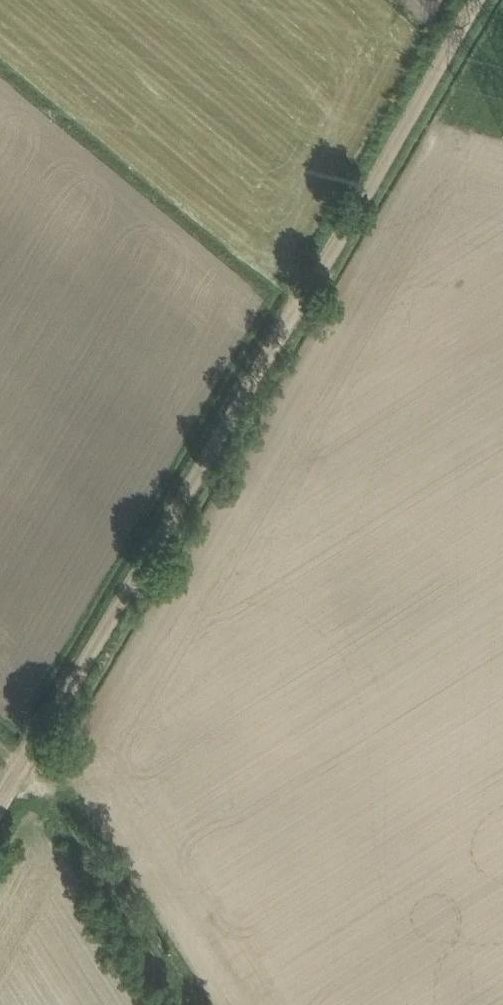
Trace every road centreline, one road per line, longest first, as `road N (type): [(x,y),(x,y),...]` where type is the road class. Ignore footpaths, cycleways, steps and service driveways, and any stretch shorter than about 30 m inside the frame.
road 1 (track): [(311,301),(31,770)]
road 2 (track): [(480,0),(311,301)]
road 3 (track): [(188,1004),(56,797),(31,770)]

